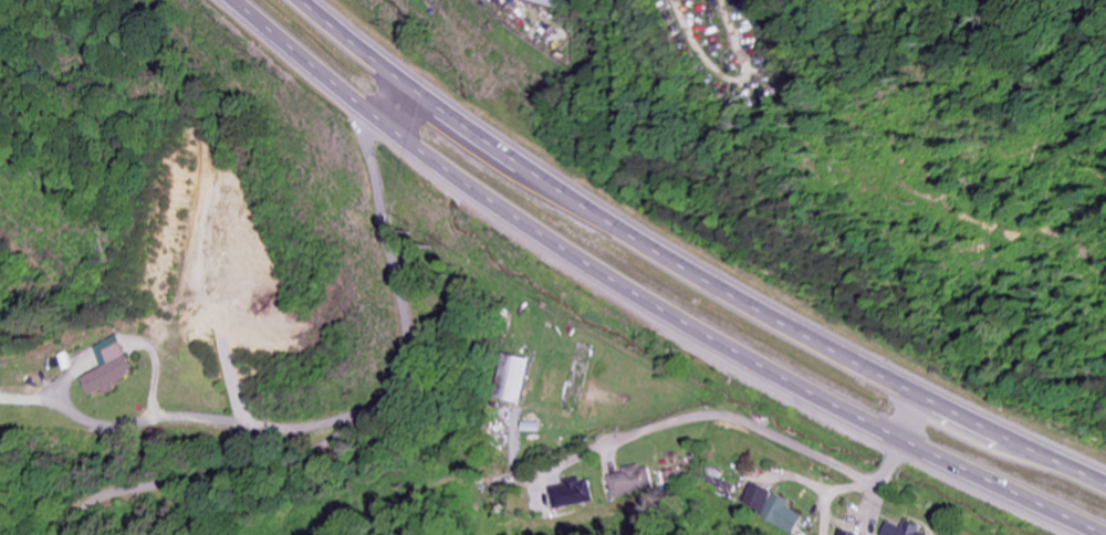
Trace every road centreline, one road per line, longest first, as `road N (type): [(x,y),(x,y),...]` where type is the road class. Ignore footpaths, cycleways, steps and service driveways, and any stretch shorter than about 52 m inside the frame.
road 1 (trunk): [(228,0),(387,129),(565,254),(748,363),(1089,534)]
road 2 (trunk): [(1105,484),(873,371),(677,260),(533,168),(308,0)]

